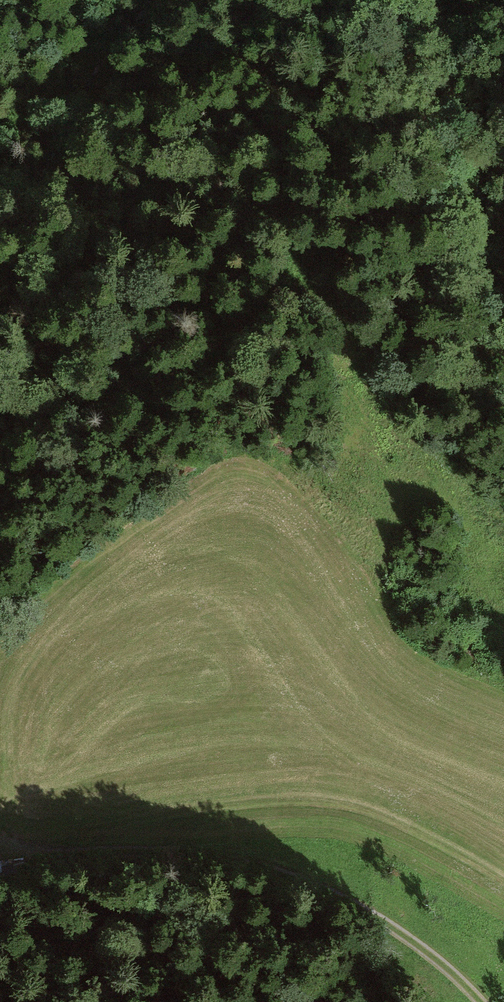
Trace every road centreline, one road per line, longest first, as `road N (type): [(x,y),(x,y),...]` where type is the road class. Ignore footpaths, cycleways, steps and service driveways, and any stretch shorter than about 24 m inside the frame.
road 1 (track): [(0,310),(162,253),(269,238),(349,328),(450,473),(503,521)]
road 2 (track): [(0,837),(19,846),(273,882),(398,937),(472,1001)]
road 3 (track): [(302,273),(236,317),(162,391),(63,514),(0,608)]

